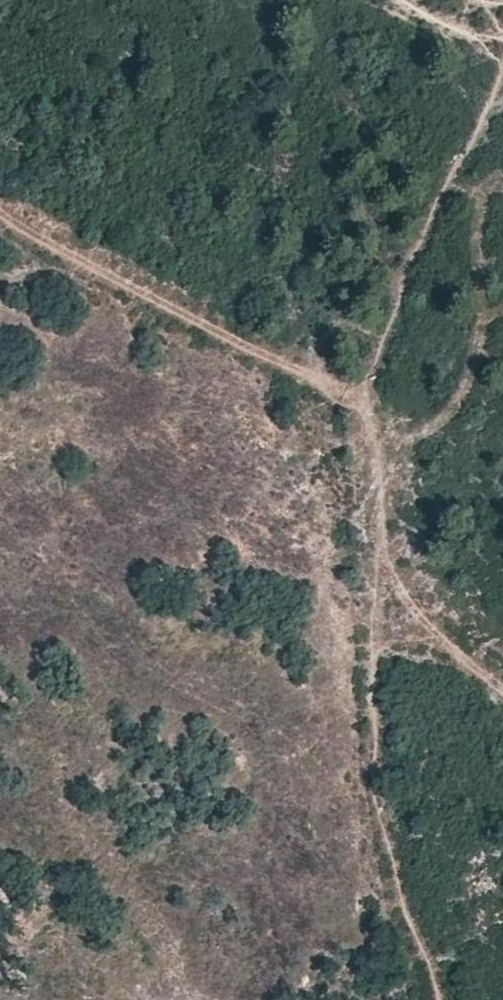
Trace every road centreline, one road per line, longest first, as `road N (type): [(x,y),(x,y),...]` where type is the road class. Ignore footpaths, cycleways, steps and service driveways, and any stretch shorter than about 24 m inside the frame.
road 1 (track): [(502,69),(366,417),(385,591),(372,729),(445,999)]
road 2 (track): [(366,417),(0,218)]
road 3 (track): [(502,690),(385,591)]

